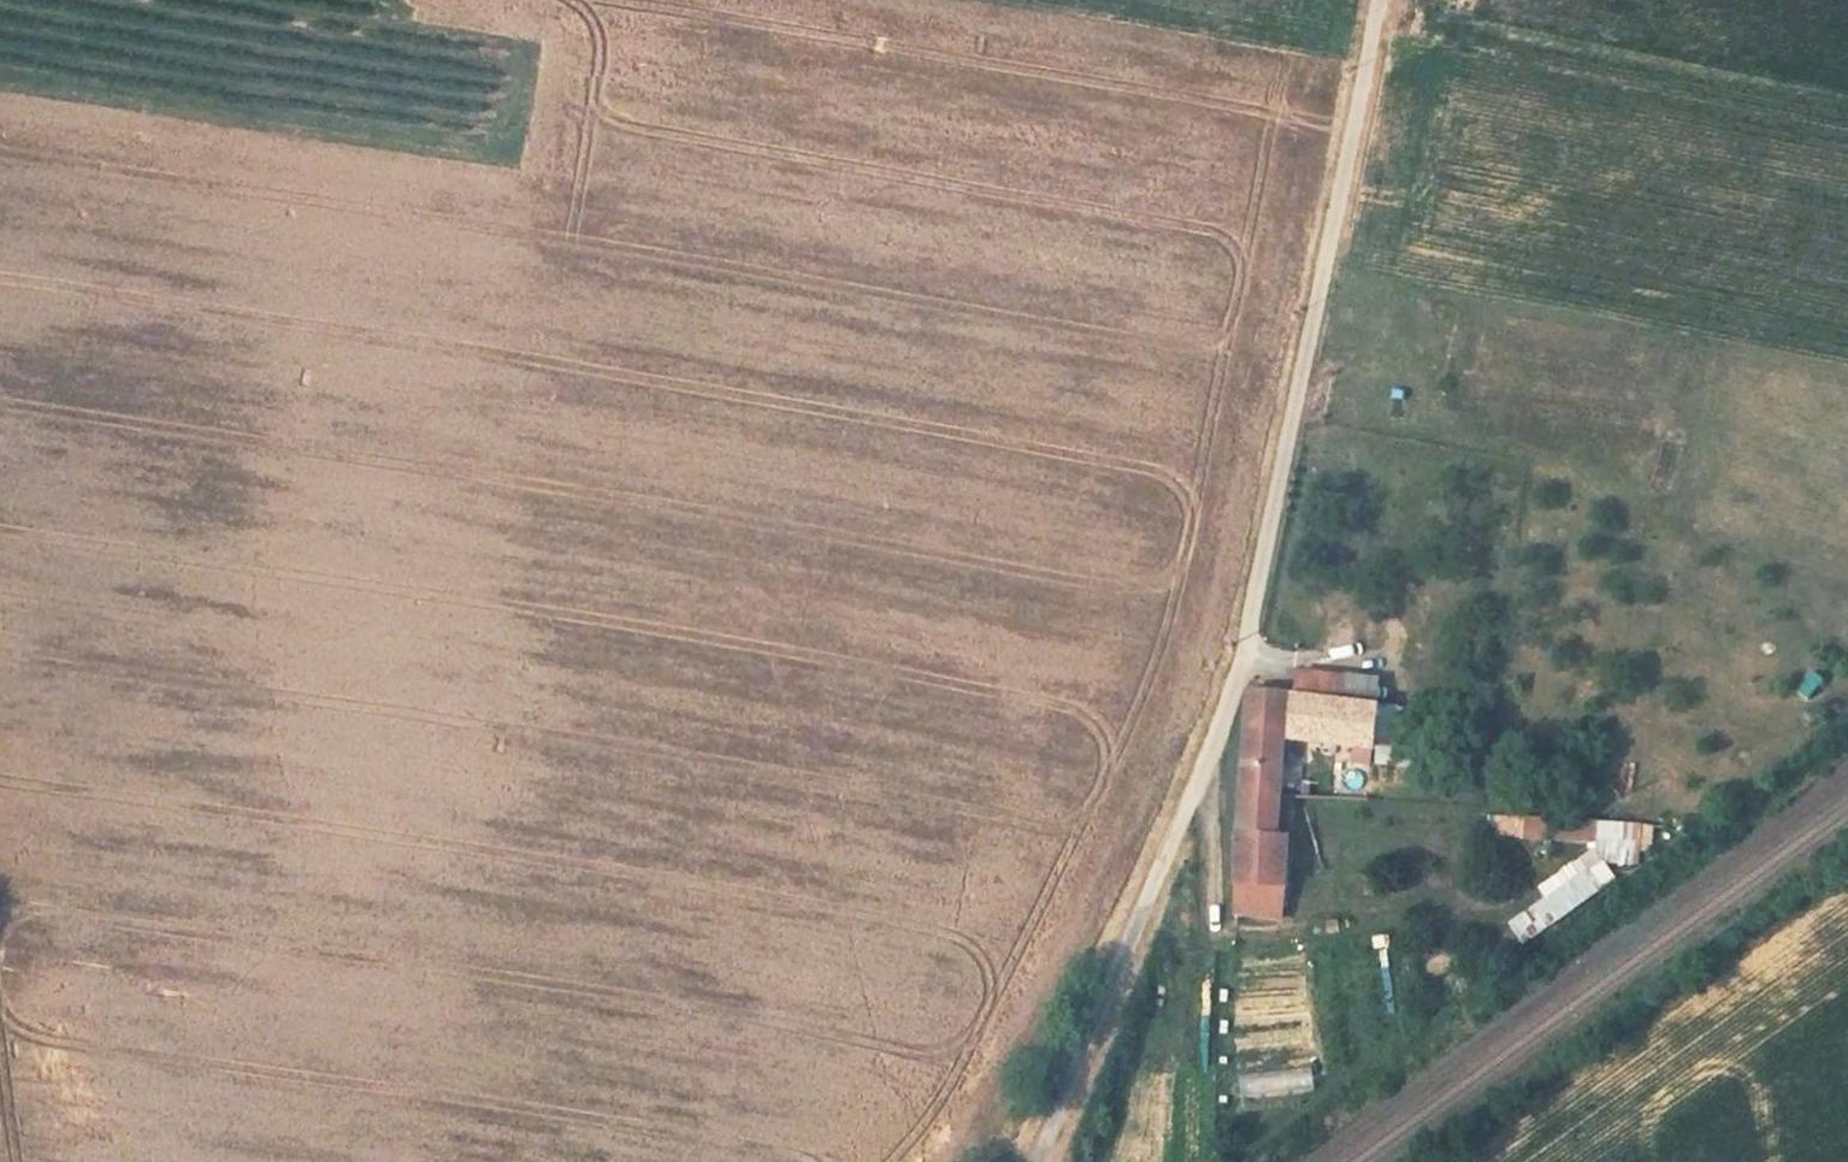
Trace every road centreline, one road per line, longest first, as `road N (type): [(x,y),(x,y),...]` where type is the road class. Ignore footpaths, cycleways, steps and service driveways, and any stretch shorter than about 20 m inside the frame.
road 1 (unclassified): [(1039,1161),(1210,765),(1243,648),(1376,0)]

